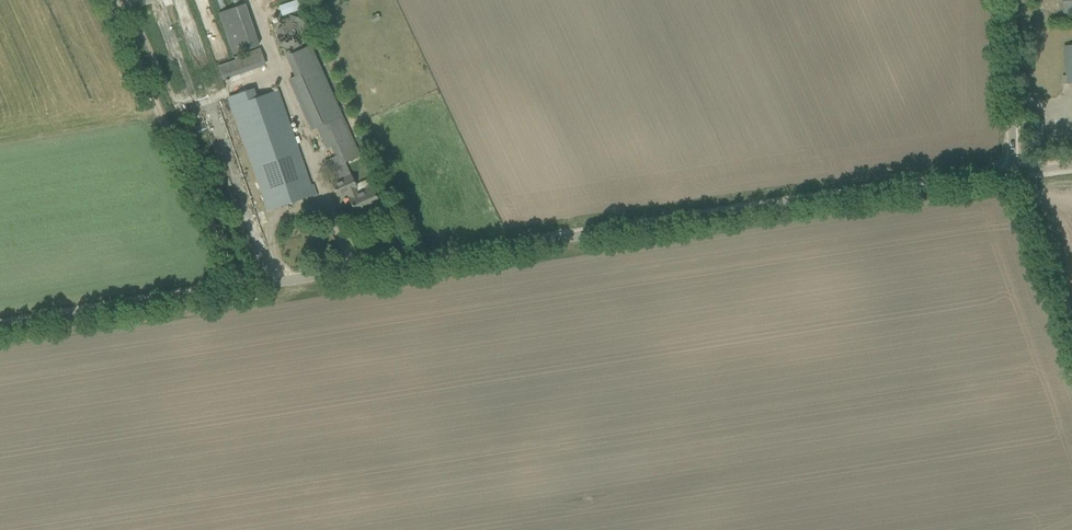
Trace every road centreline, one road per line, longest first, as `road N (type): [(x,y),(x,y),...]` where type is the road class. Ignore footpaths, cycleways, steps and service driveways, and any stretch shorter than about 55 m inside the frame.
road 1 (unclassified): [(0,326),(1013,171)]
road 2 (track): [(107,0),(237,288)]
road 3 (unclassified): [(1013,171),(1009,0)]

